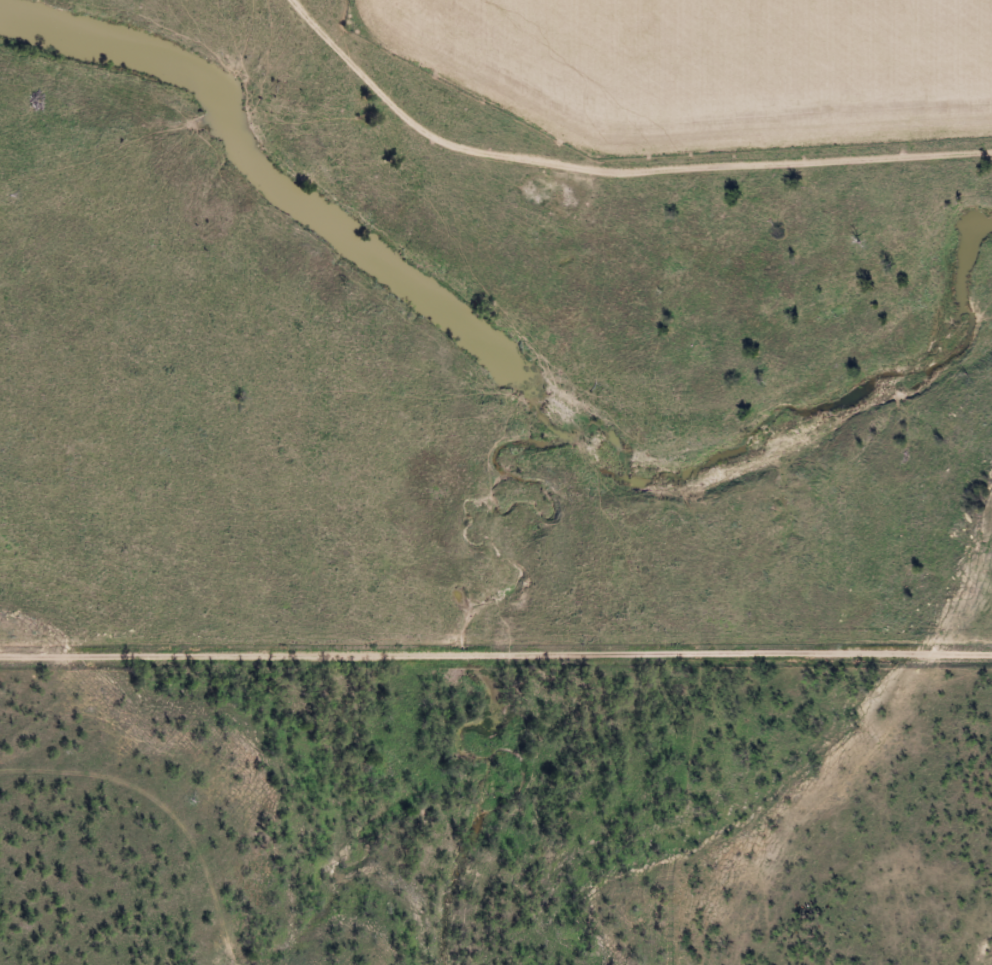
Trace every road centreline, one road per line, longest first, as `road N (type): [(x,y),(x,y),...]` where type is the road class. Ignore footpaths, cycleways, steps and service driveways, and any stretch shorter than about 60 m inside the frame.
road 1 (residential): [(0,655),(991,652)]
road 2 (residential): [(991,152),(689,186),(511,181),(425,161),(374,125),(303,28),(294,0)]

